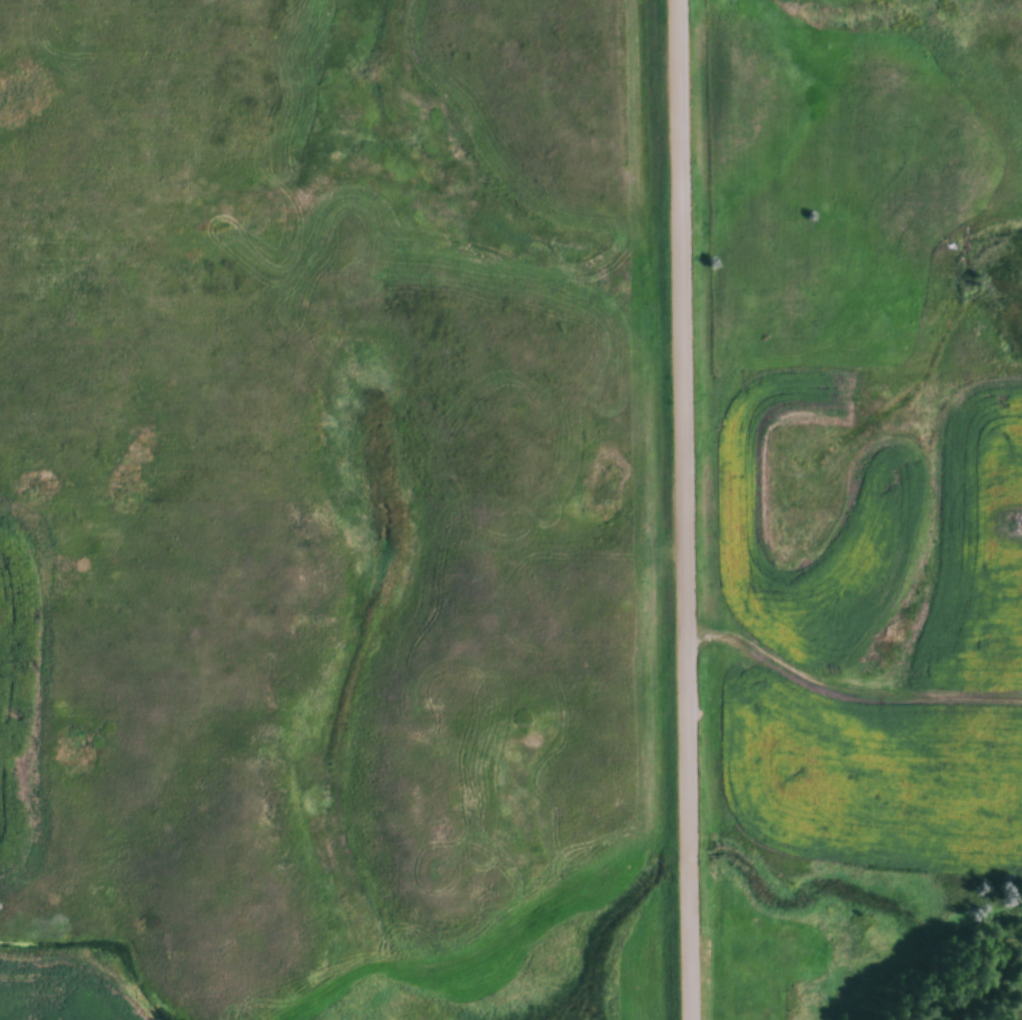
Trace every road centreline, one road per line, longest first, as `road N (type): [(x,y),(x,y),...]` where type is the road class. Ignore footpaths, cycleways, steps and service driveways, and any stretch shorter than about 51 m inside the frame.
road 1 (residential): [(689,1019),(677,0)]

